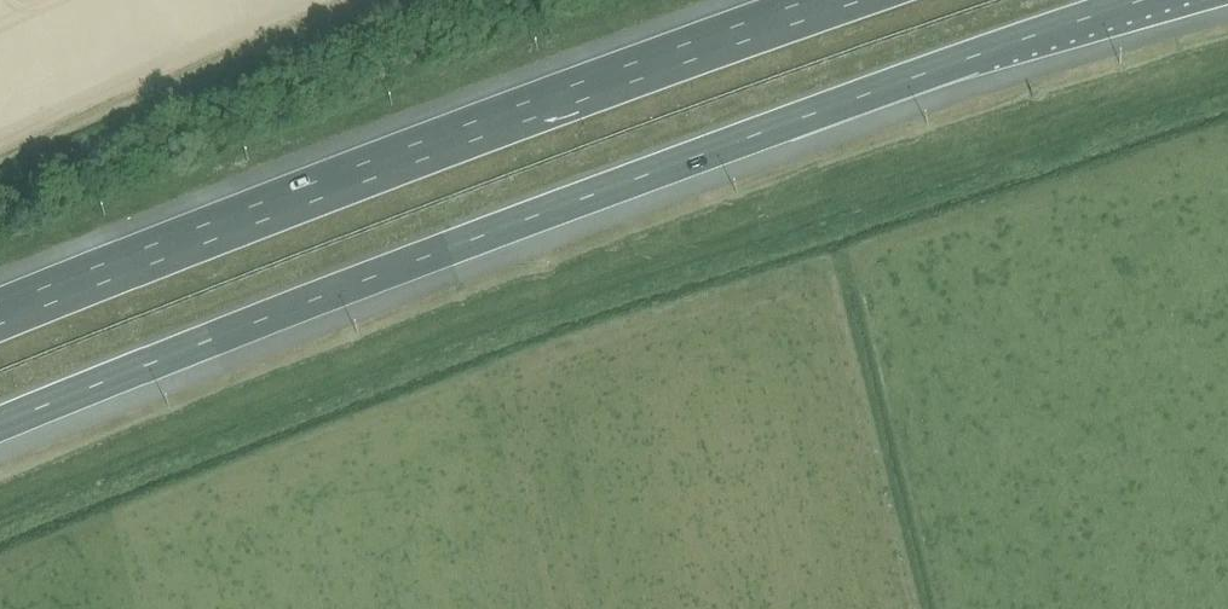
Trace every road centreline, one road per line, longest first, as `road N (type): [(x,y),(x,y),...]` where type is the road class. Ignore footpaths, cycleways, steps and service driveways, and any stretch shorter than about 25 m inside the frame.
road 1 (motorway): [(0,423),(639,177),(1144,0)]
road 2 (motorway): [(839,0),(0,315)]

